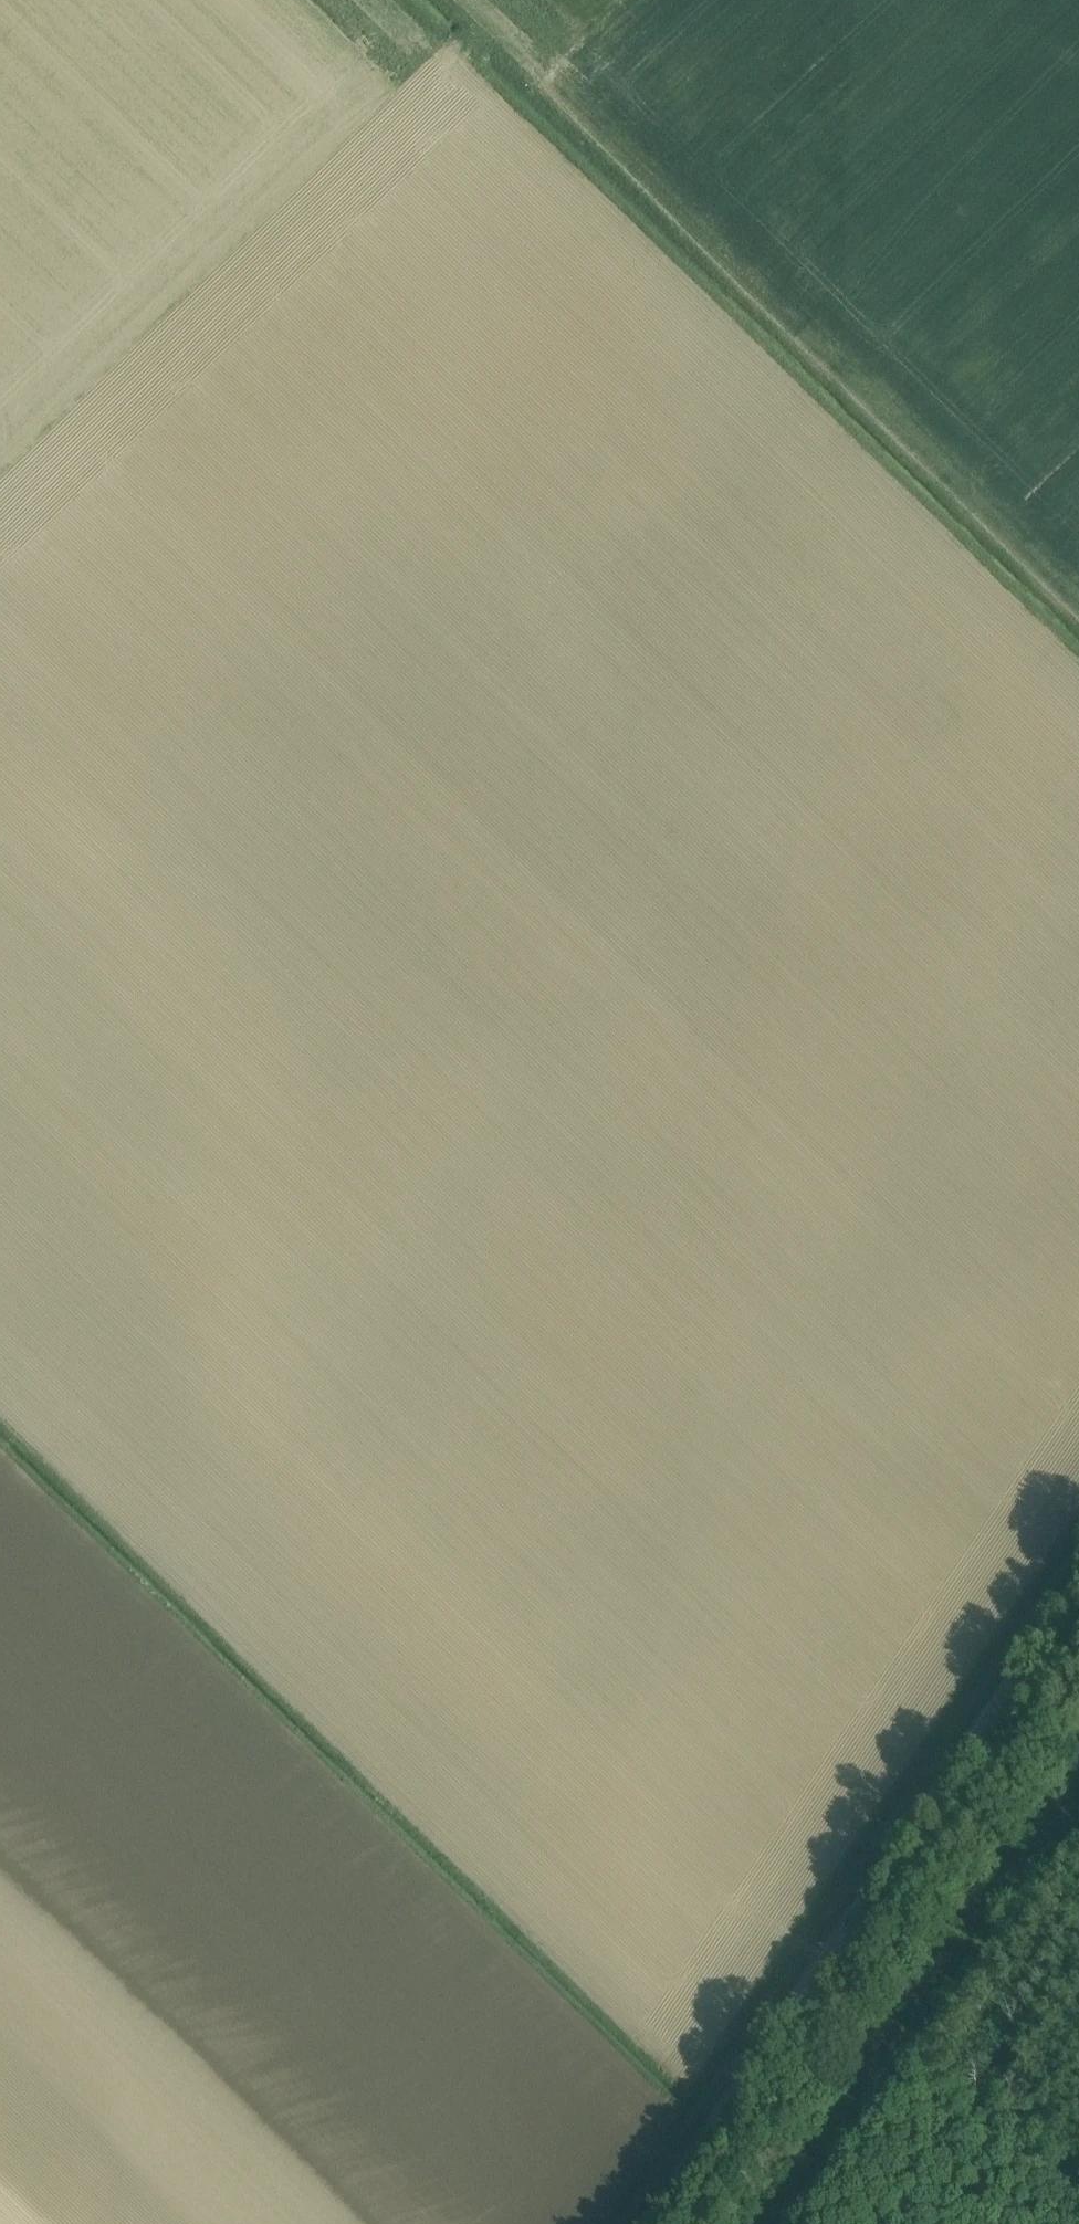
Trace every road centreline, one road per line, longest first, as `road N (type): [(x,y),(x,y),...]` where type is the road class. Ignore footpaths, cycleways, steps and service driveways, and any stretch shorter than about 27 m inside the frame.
road 1 (unclassified): [(643,2223),(1078,1578)]
road 2 (track): [(766,2223),(1078,1758)]

